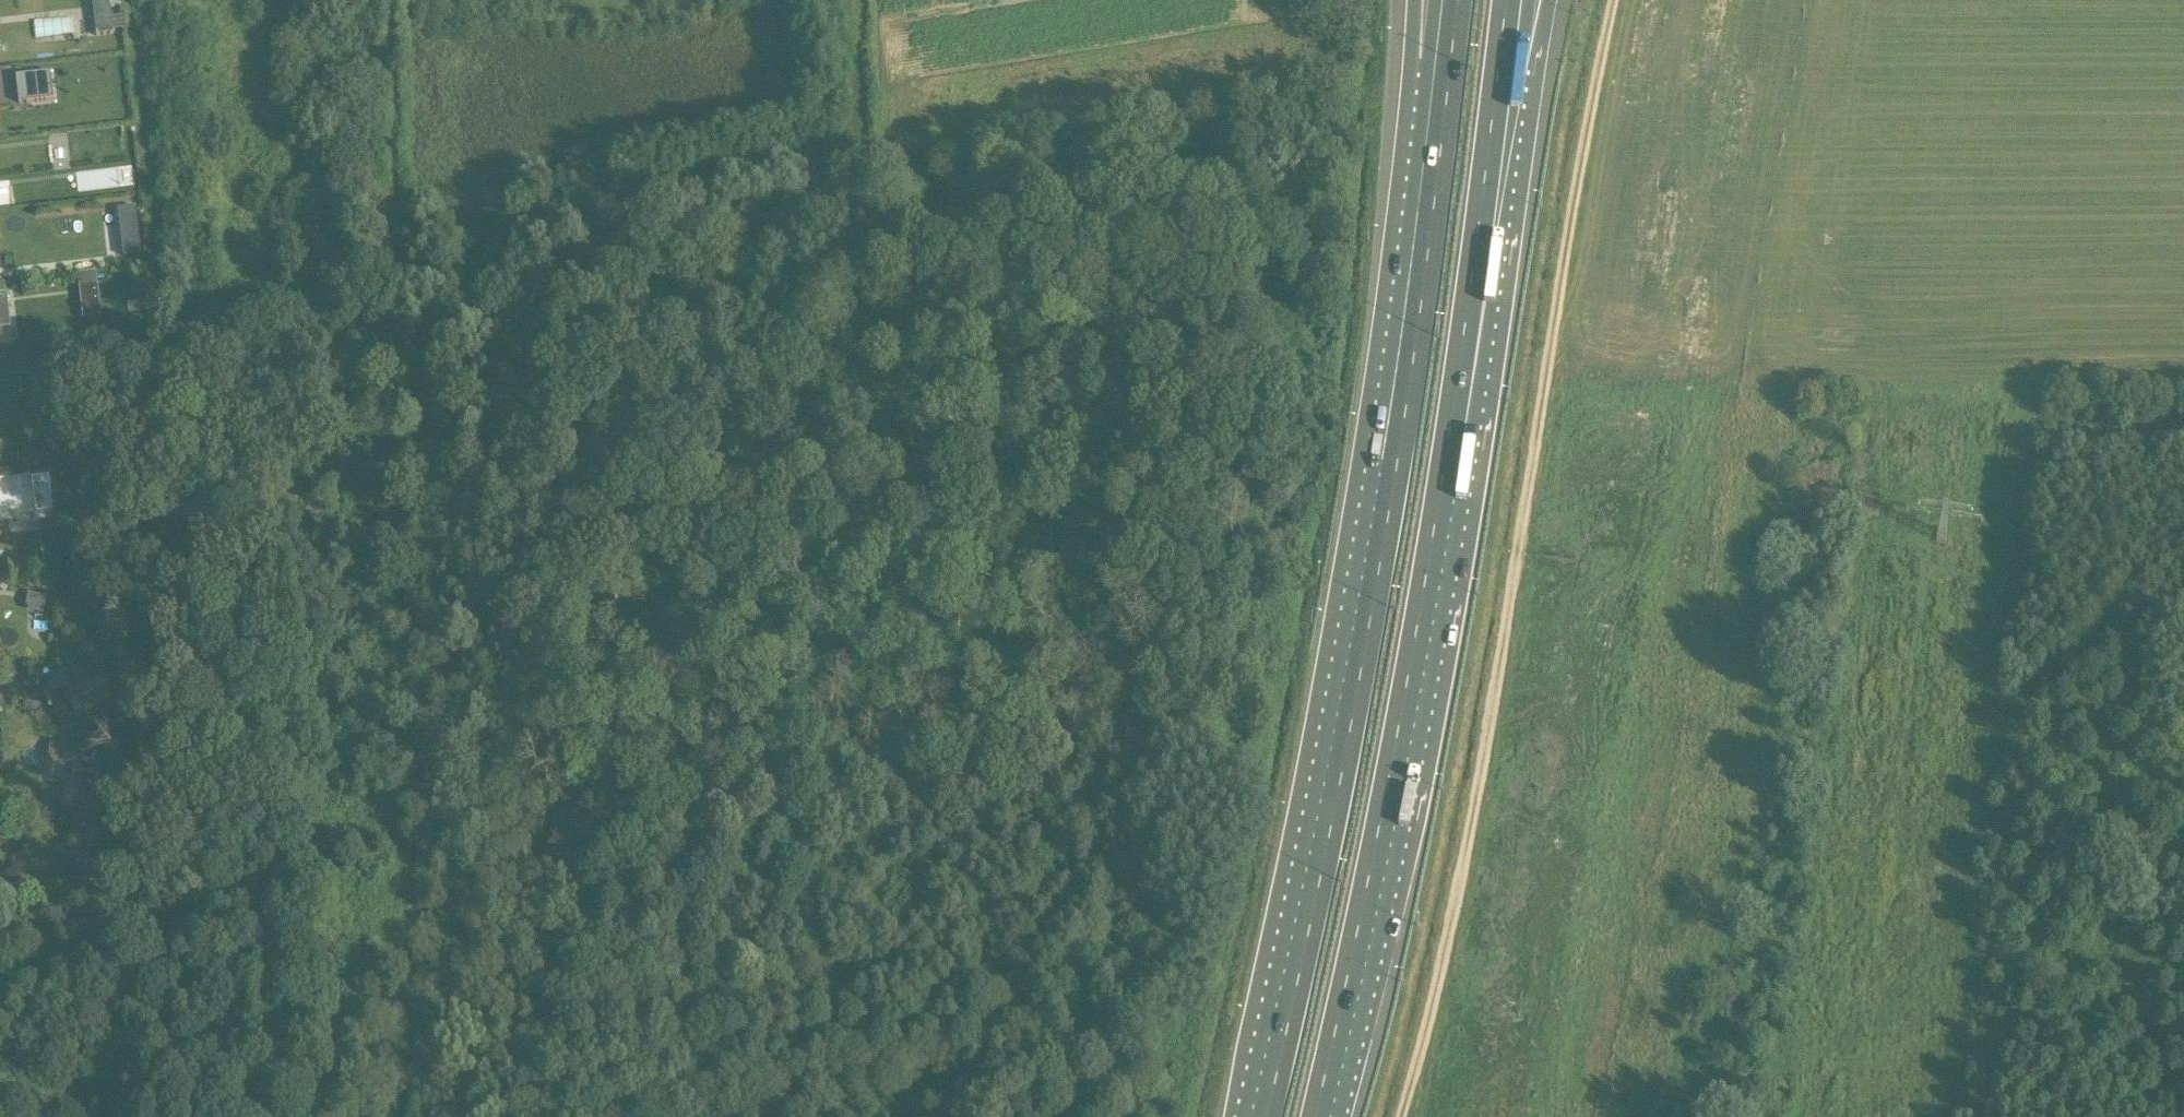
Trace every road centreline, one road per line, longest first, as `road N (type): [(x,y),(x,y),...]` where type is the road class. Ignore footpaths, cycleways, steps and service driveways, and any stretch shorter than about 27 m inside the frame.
road 1 (track): [(1612,0),(1564,244),(1537,462),(1398,1116)]
road 2 (motorway): [(1322,1116),(1397,789),(1508,55)]
road 3 (motorway): [(1443,60),(1386,495),(1311,887),(1256,1116)]

